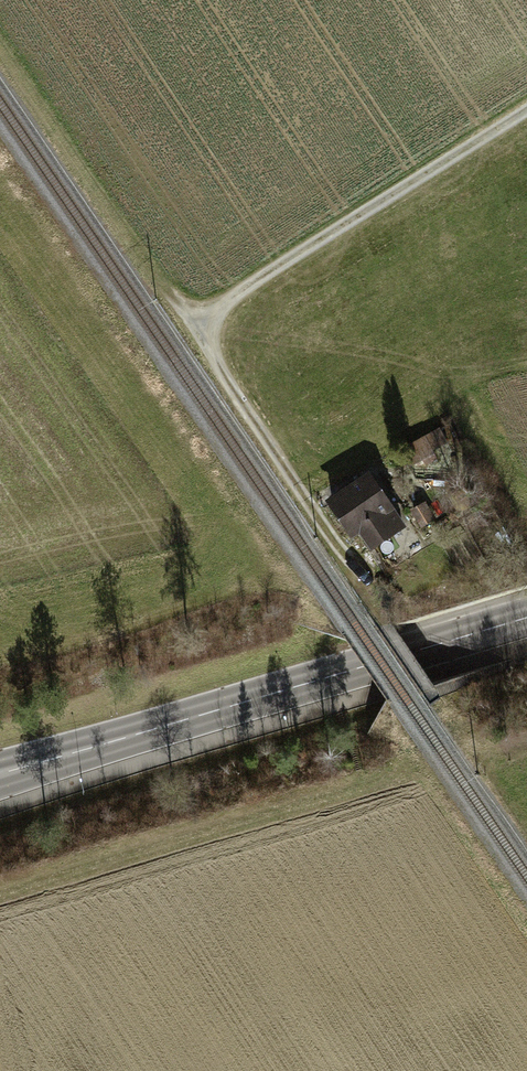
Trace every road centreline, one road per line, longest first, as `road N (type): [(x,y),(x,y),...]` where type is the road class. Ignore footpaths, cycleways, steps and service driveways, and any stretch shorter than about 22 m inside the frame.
road 1 (secondary): [(526,617),(0,772)]
road 2 (track): [(526,108),(249,285),(201,328)]
road 3 (track): [(360,776),(0,889)]
road 4 (track): [(0,47),(150,272),(201,328)]
road 5 (track): [(201,328),(223,378),(341,553)]

